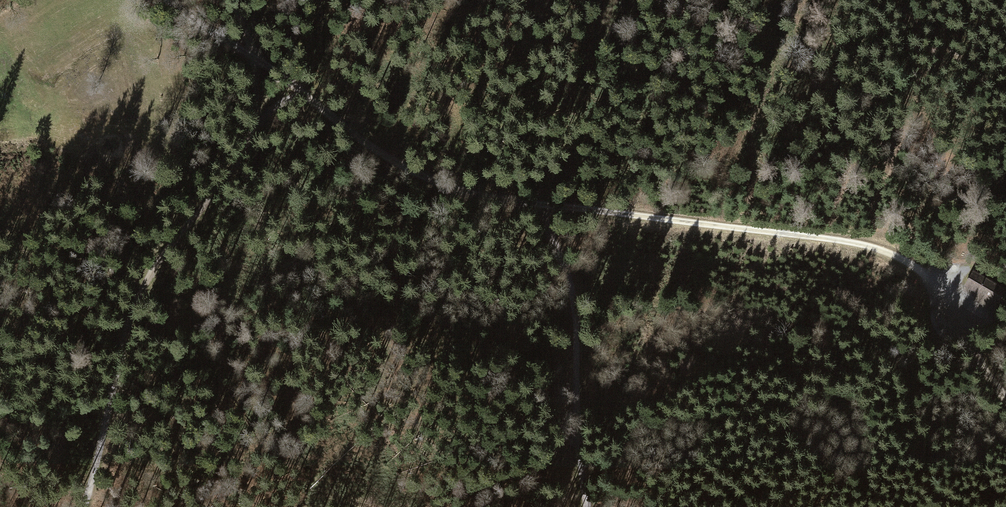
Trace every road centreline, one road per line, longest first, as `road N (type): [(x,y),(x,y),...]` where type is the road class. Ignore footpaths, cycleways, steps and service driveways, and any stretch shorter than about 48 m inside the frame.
road 1 (track): [(300,92),(385,155),(460,190),(886,251),(937,286),(981,372),(1005,402)]
road 2 (track): [(232,0),(253,58),(300,92),(257,122),(135,304),(83,506)]
road 3 (track): [(539,204),(574,301),(587,506)]
road 4 (track): [(168,0),(253,58),(257,122)]
road 5 (track): [(578,438),(452,506)]

